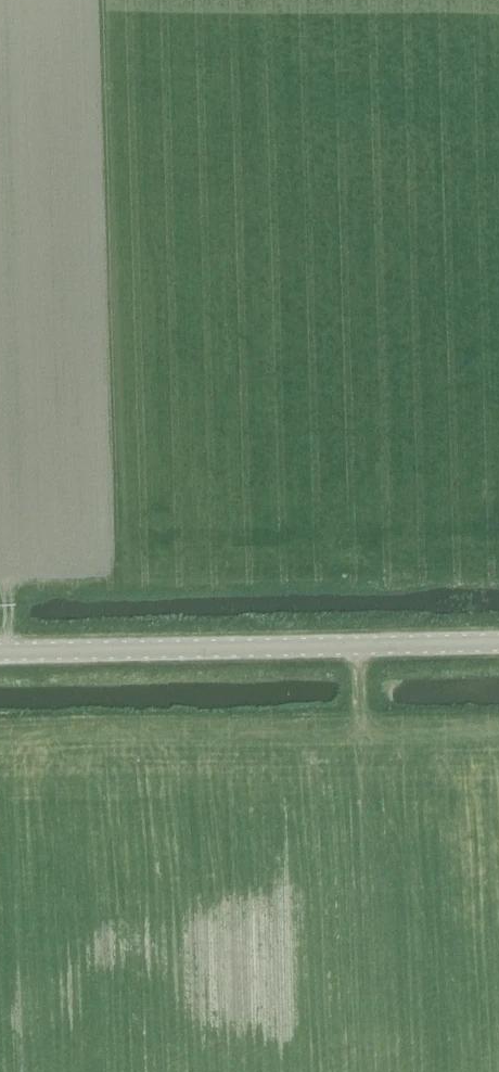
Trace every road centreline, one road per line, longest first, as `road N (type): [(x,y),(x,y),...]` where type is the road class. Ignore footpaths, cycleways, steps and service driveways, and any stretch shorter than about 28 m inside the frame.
road 1 (unclassified): [(0,653),(498,645)]

